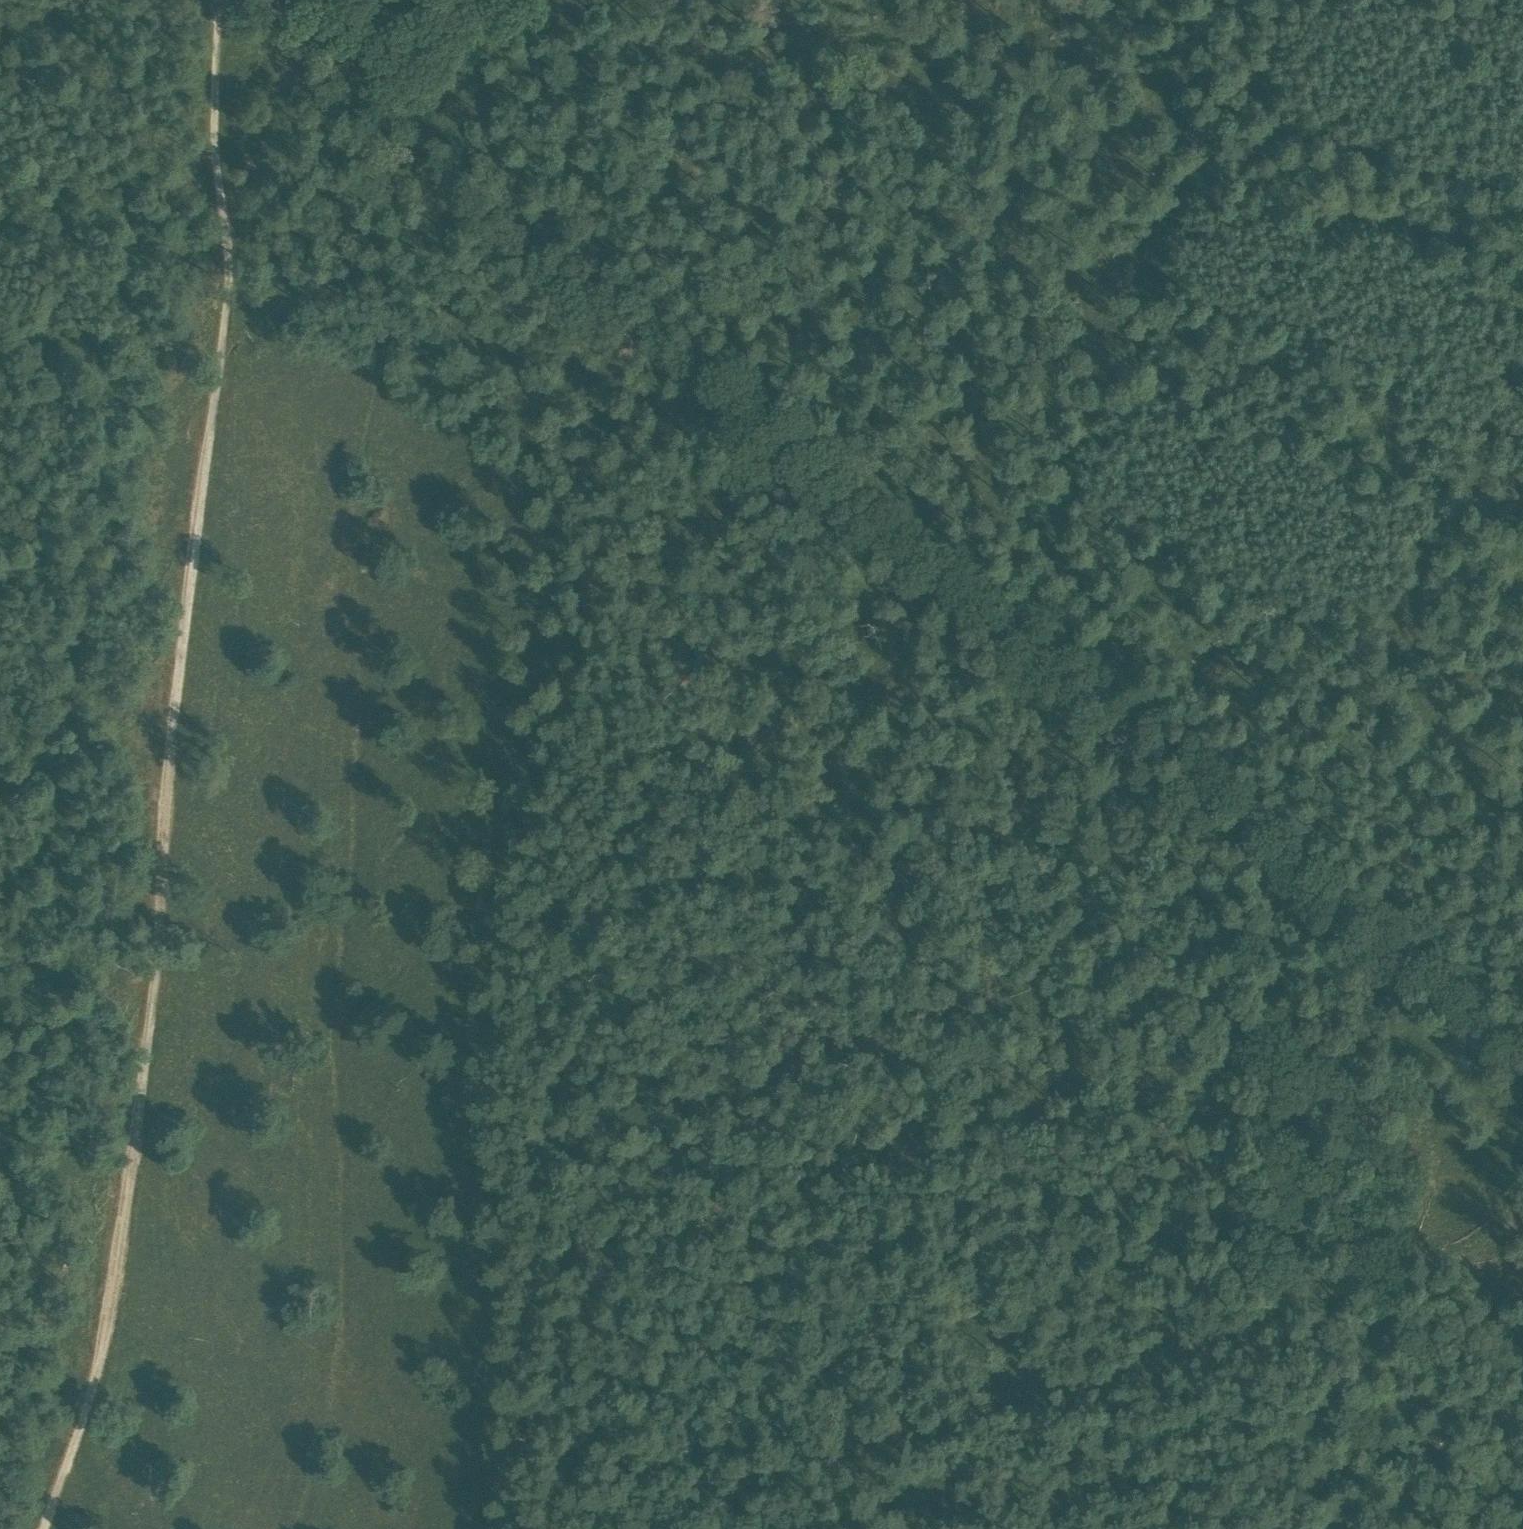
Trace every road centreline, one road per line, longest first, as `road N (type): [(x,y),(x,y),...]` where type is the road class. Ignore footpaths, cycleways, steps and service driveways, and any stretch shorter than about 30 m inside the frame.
road 1 (track): [(49,1528),(106,1348),(175,845),(178,698),(221,381),(232,222),(218,98),(226,0)]

